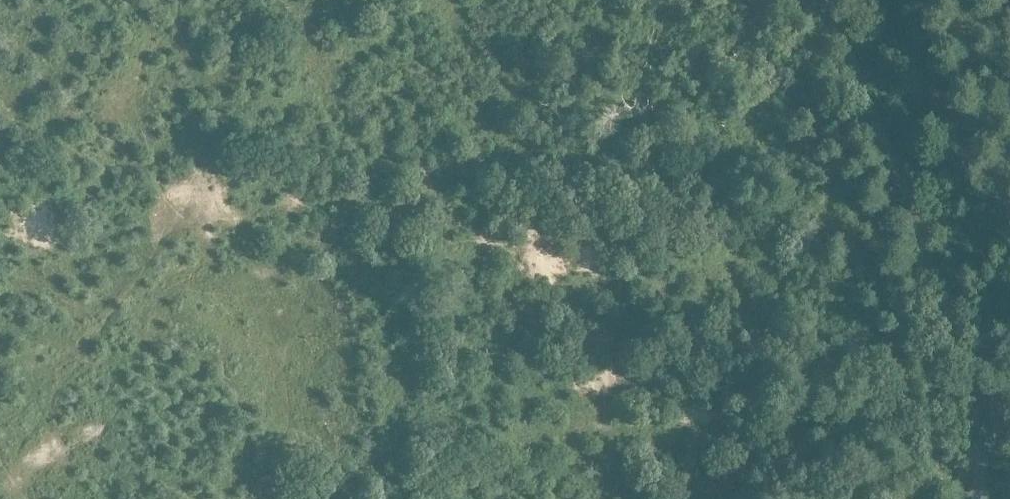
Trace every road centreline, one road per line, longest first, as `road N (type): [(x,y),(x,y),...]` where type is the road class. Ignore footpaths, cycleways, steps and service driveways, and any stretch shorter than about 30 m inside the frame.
road 1 (track): [(980,498),(985,454),(958,307),(833,0)]

